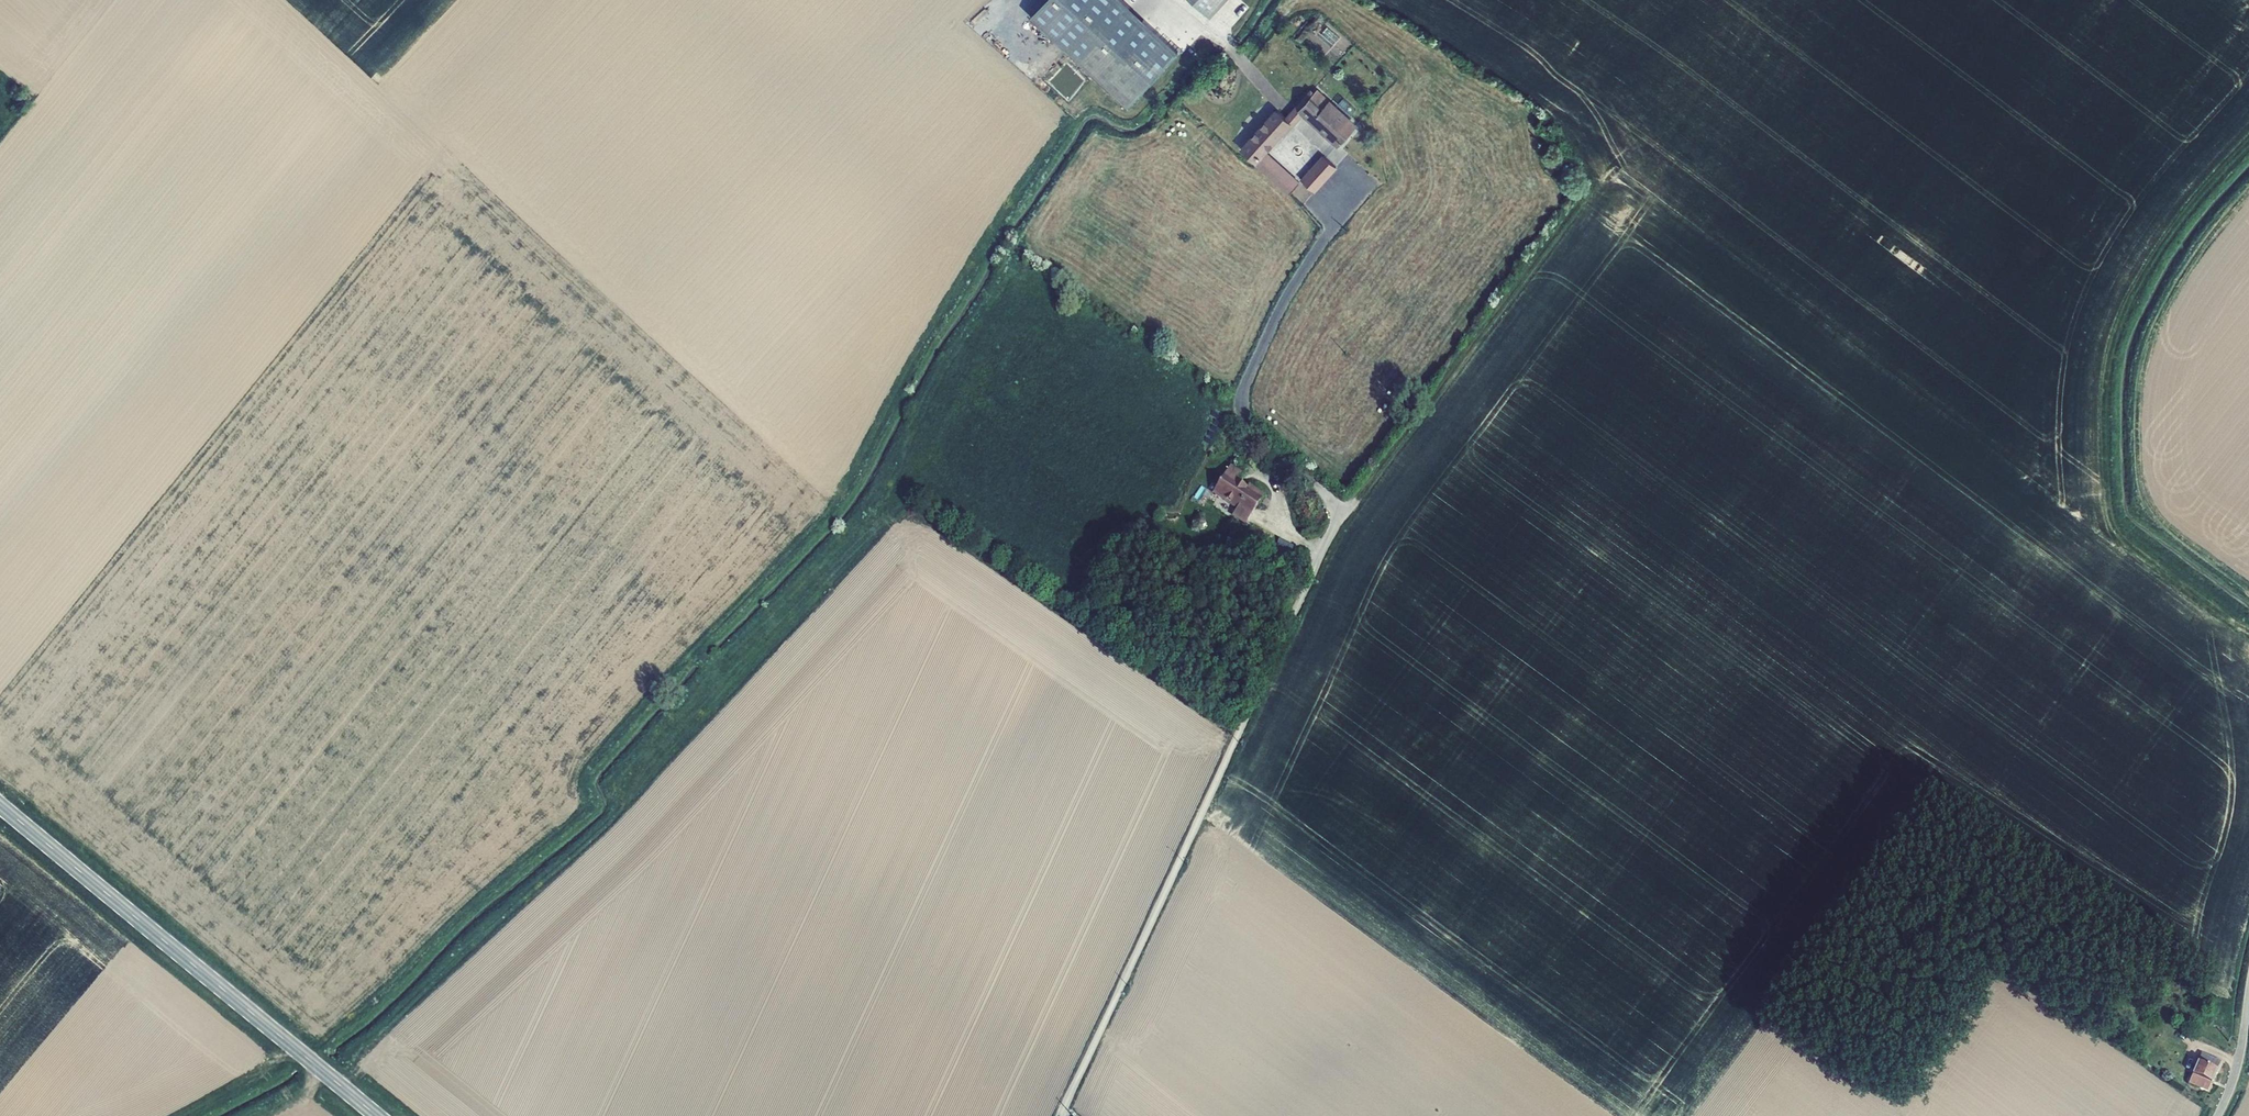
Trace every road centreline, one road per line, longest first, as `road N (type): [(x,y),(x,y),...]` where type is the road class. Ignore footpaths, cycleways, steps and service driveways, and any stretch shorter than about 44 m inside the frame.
road 1 (unclassified): [(1060,1115),(1341,512),(1253,433),(1241,398),(1284,300),(1354,194)]
road 2 (primary): [(378,1115),(0,805)]
road 3 (unclassified): [(2248,987),(2236,1071),(2217,1115)]

